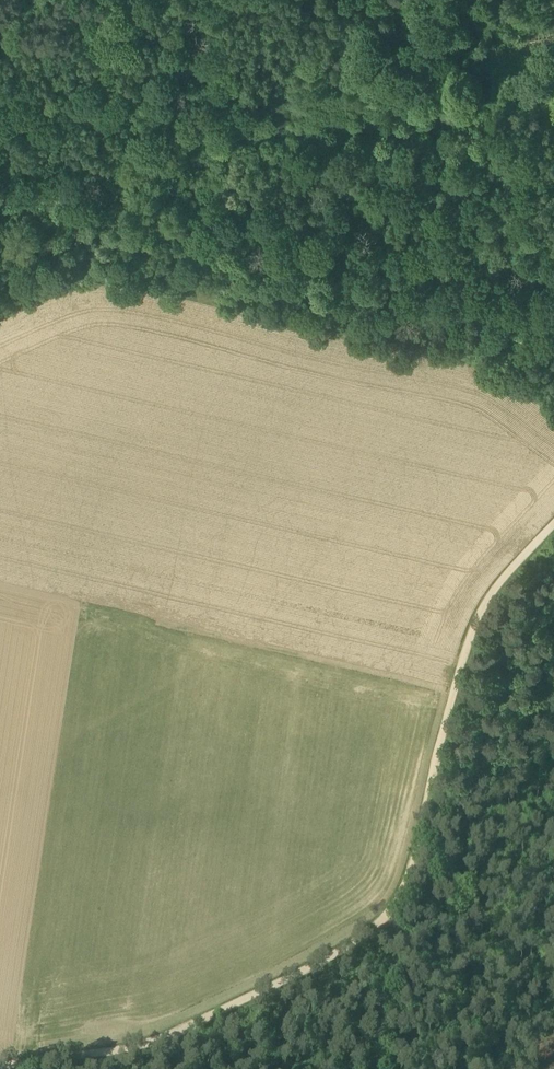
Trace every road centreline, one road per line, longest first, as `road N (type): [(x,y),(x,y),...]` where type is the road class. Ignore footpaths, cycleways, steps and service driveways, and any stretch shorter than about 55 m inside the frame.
road 1 (track): [(553,520),(476,619),(400,904),(386,923),(167,1028),(107,1049),(0,1059)]
road 2 (track): [(553,411),(500,369),(476,361),(223,309)]
road 3 (track): [(386,923),(391,952),(367,1068)]

